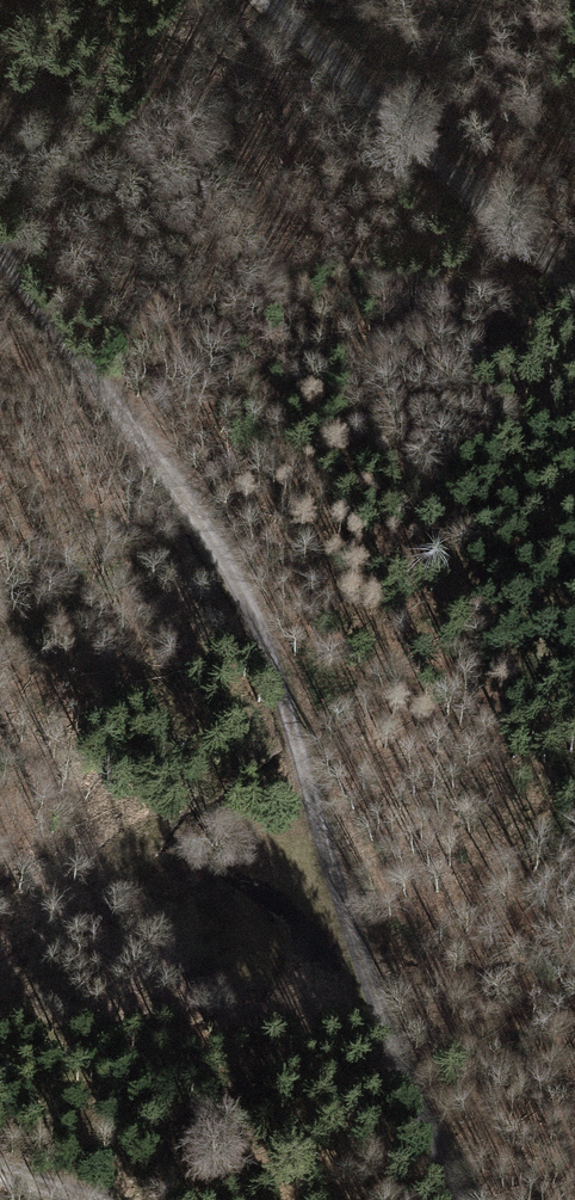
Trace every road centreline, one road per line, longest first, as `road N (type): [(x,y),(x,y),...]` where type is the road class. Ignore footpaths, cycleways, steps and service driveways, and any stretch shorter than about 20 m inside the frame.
road 1 (track): [(0,253),(183,496),(240,589),(457,1199)]
road 2 (track): [(268,0),(574,289)]
road 3 (track): [(315,800),(354,835),(452,988),(512,1021),(574,1038)]

